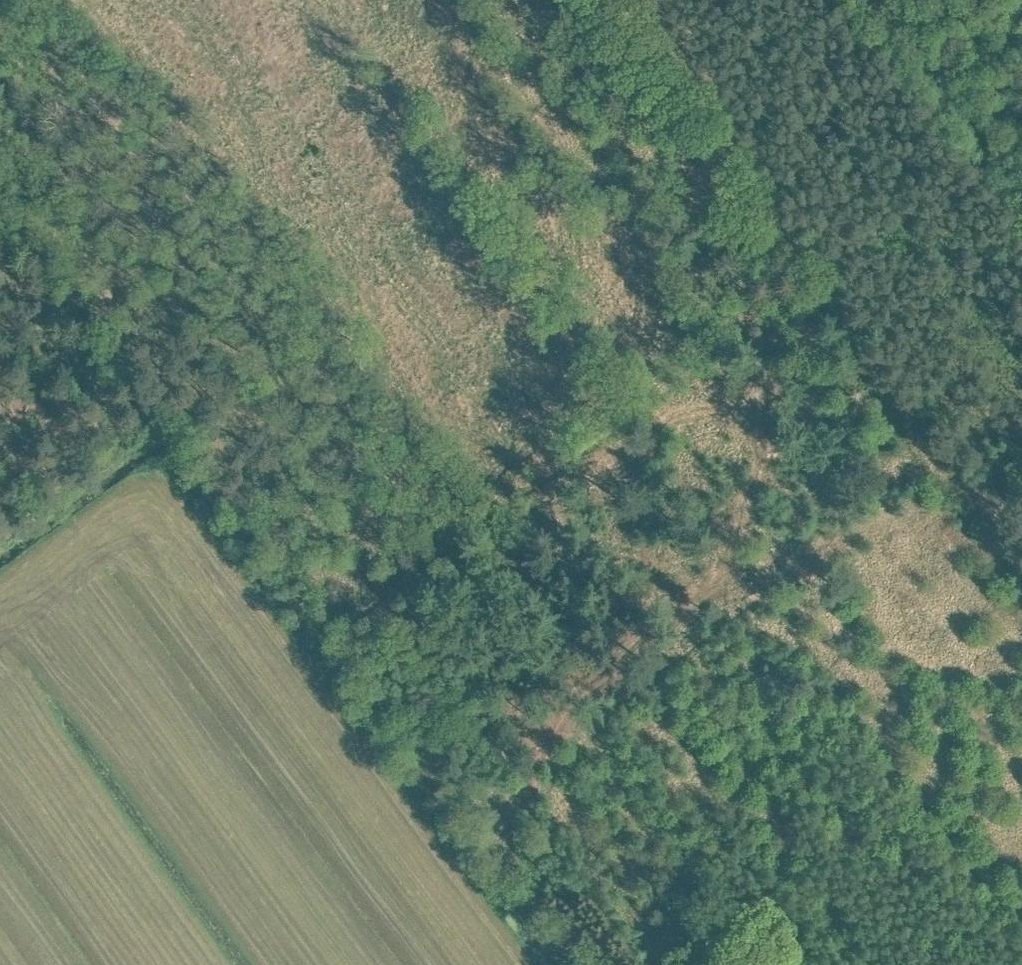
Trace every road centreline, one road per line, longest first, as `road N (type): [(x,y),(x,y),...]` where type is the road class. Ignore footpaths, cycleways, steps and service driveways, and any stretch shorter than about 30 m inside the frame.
road 1 (track): [(1021,223),(856,0)]

